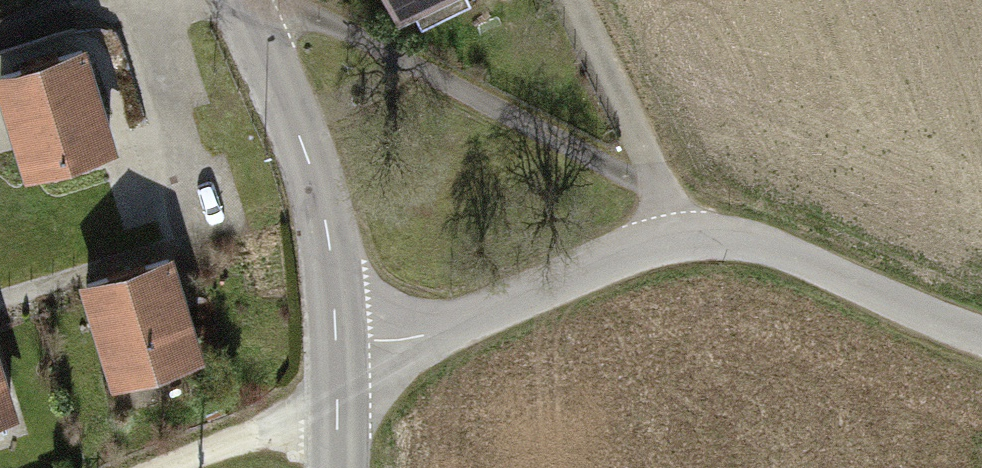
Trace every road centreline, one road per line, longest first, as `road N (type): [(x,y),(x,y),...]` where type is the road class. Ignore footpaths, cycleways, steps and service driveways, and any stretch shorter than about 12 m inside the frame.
road 1 (unclassified): [(671,239),(660,192),(306,13),(255,0)]
road 2 (tertiary): [(335,342),(319,192),(244,0)]
road 3 (unclassified): [(671,239),(431,332),(335,342)]
road 4 (unclassified): [(981,340),(772,247),(717,234),(671,239)]
road 5 (track): [(336,424),(265,432),(171,467)]
road 6 (tertiary): [(336,467),(335,342)]

